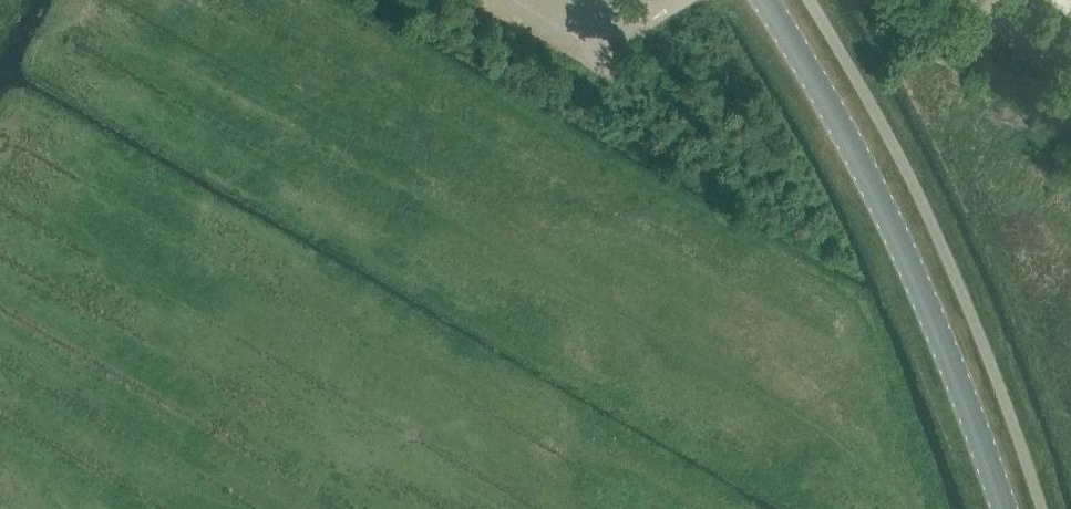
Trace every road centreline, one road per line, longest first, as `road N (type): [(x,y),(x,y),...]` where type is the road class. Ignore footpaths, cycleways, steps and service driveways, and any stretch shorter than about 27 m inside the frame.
road 1 (tertiary): [(1007,508),(918,281),(764,0)]

